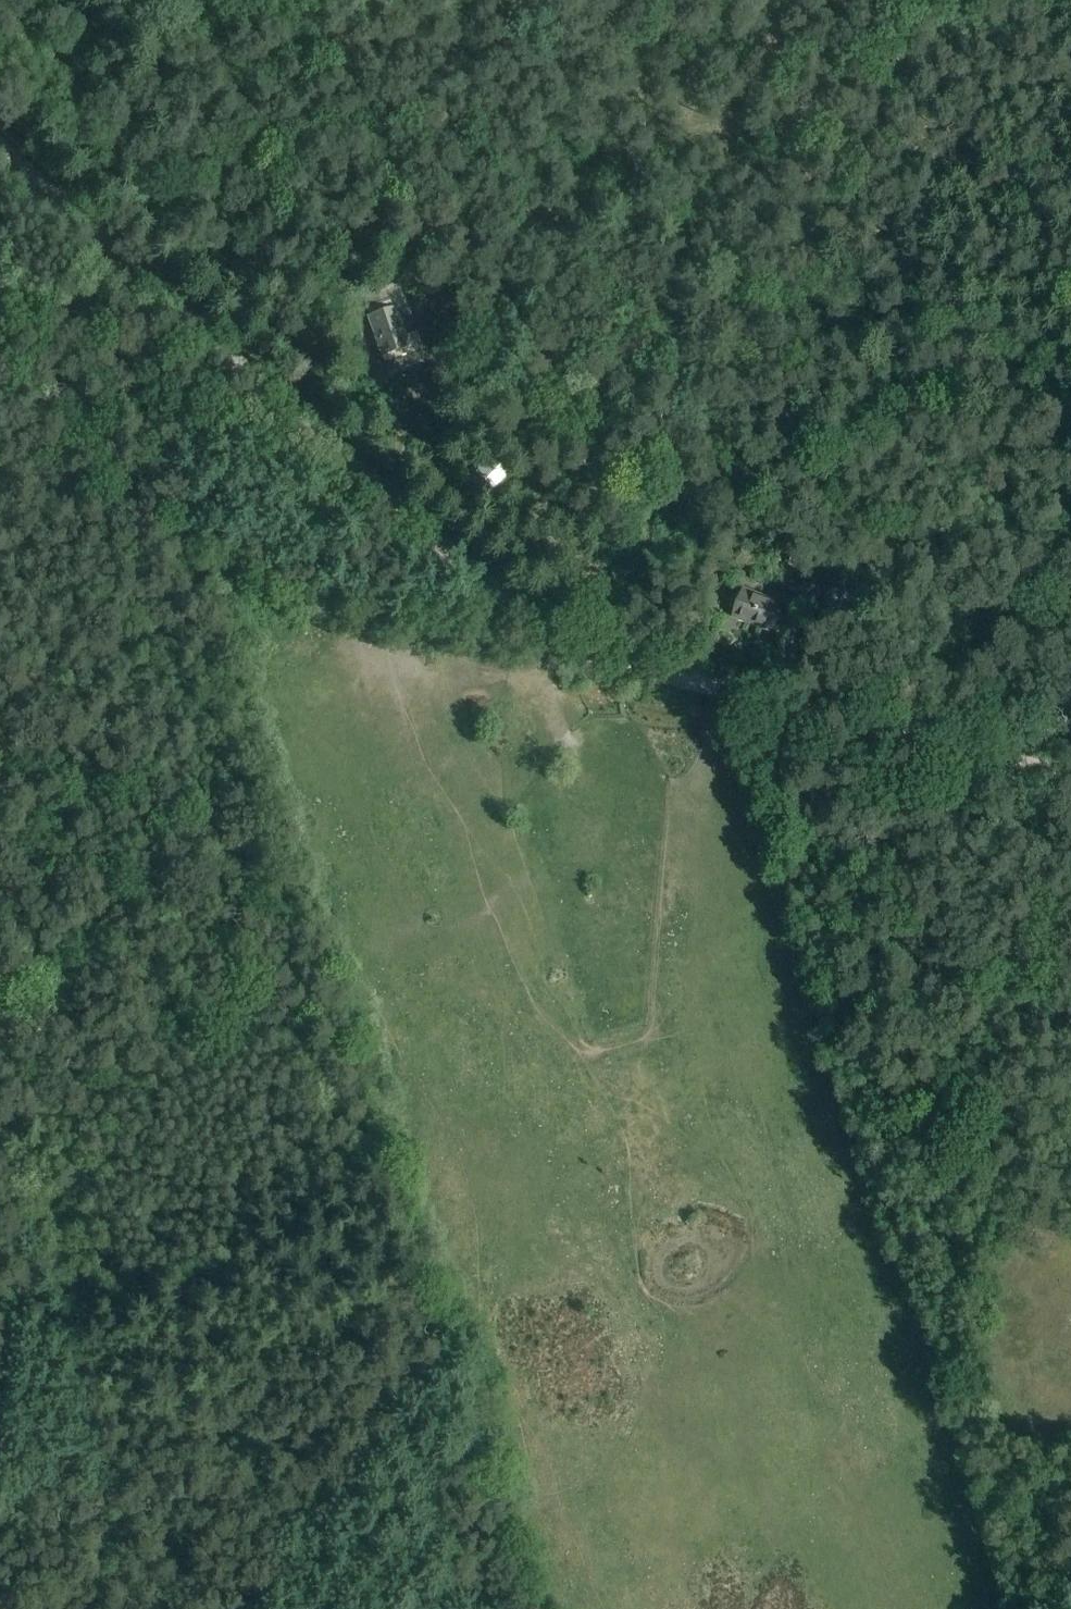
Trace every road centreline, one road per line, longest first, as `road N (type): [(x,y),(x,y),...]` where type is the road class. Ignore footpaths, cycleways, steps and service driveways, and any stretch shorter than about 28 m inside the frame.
road 1 (track): [(1070,775),(577,648),(521,614),(0,148)]
road 2 (track): [(0,551),(38,544),(100,511),(265,386)]
road 3 (track): [(0,332),(39,331),(131,265)]

